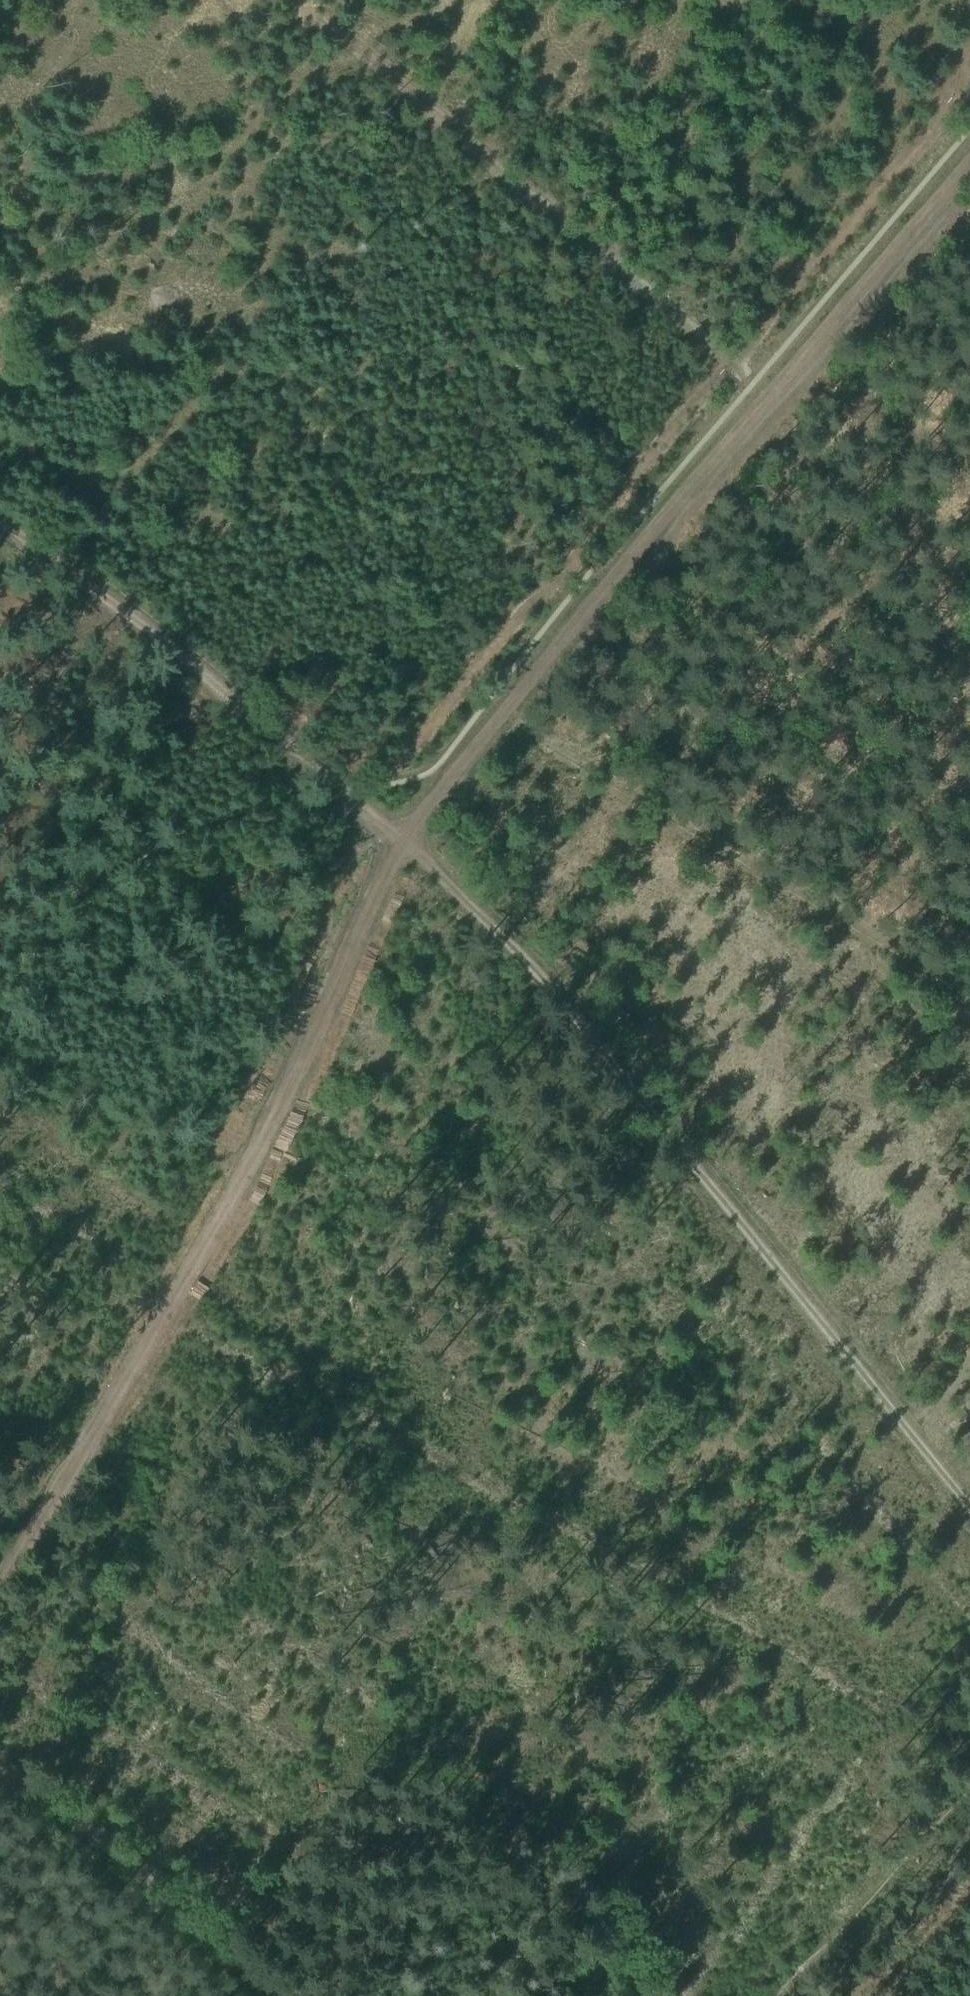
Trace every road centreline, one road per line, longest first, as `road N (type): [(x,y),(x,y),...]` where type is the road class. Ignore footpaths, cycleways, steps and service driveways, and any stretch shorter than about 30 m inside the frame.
road 1 (track): [(405,849),(616,580),(969,166)]
road 2 (track): [(0,1606),(209,1246),(405,849)]
road 3 (track): [(769,1995),(969,1786)]

